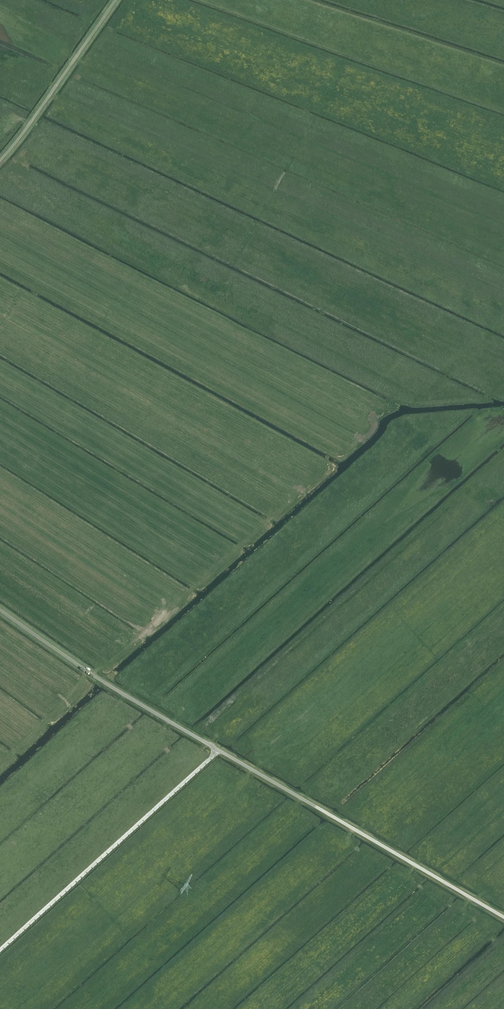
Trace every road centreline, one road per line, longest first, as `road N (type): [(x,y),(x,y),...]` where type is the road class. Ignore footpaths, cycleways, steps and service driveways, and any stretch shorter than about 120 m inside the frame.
road 1 (unclassified): [(503,917),(138,703),(0,610)]
road 2 (unclassified): [(0,160),(115,0)]

